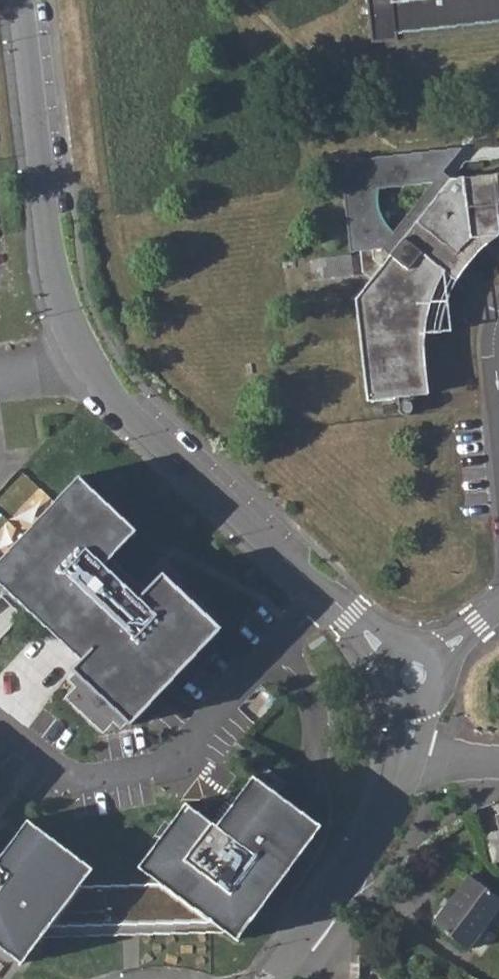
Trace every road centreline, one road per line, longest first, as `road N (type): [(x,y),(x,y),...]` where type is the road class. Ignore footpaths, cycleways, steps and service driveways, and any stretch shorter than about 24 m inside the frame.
road 1 (residential): [(414,675),(115,391),(68,322),(55,278),(21,0)]
road 2 (residential): [(312,927),(377,843),(405,755)]

